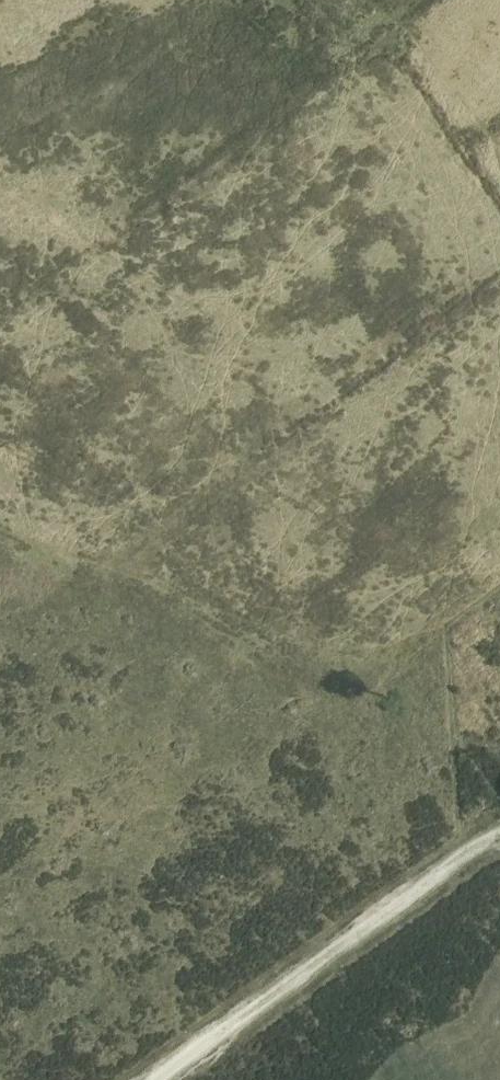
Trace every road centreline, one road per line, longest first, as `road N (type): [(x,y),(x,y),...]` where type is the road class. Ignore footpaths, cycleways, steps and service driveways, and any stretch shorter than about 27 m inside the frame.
road 1 (track): [(499,837),(158,1079)]

